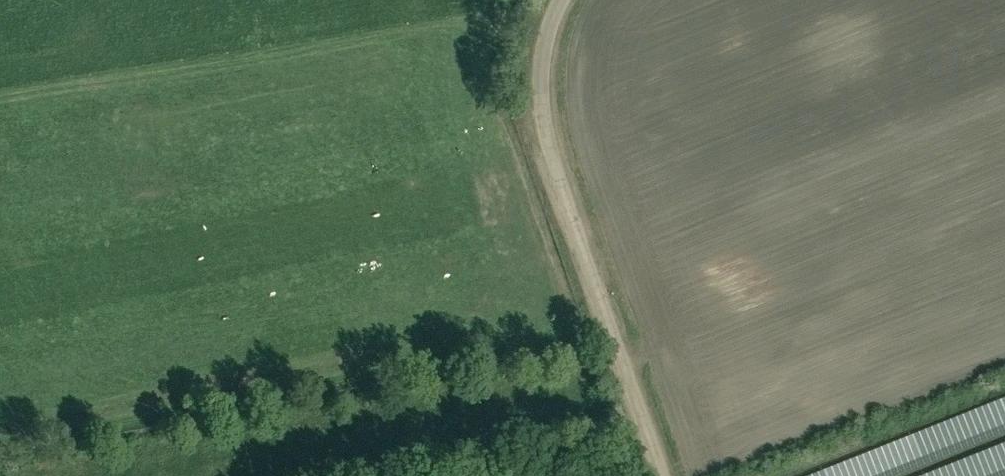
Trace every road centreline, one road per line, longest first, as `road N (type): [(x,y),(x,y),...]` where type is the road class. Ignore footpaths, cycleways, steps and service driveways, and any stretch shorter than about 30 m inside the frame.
road 1 (unclassified): [(663,475),(551,155),(540,59),(561,0)]

